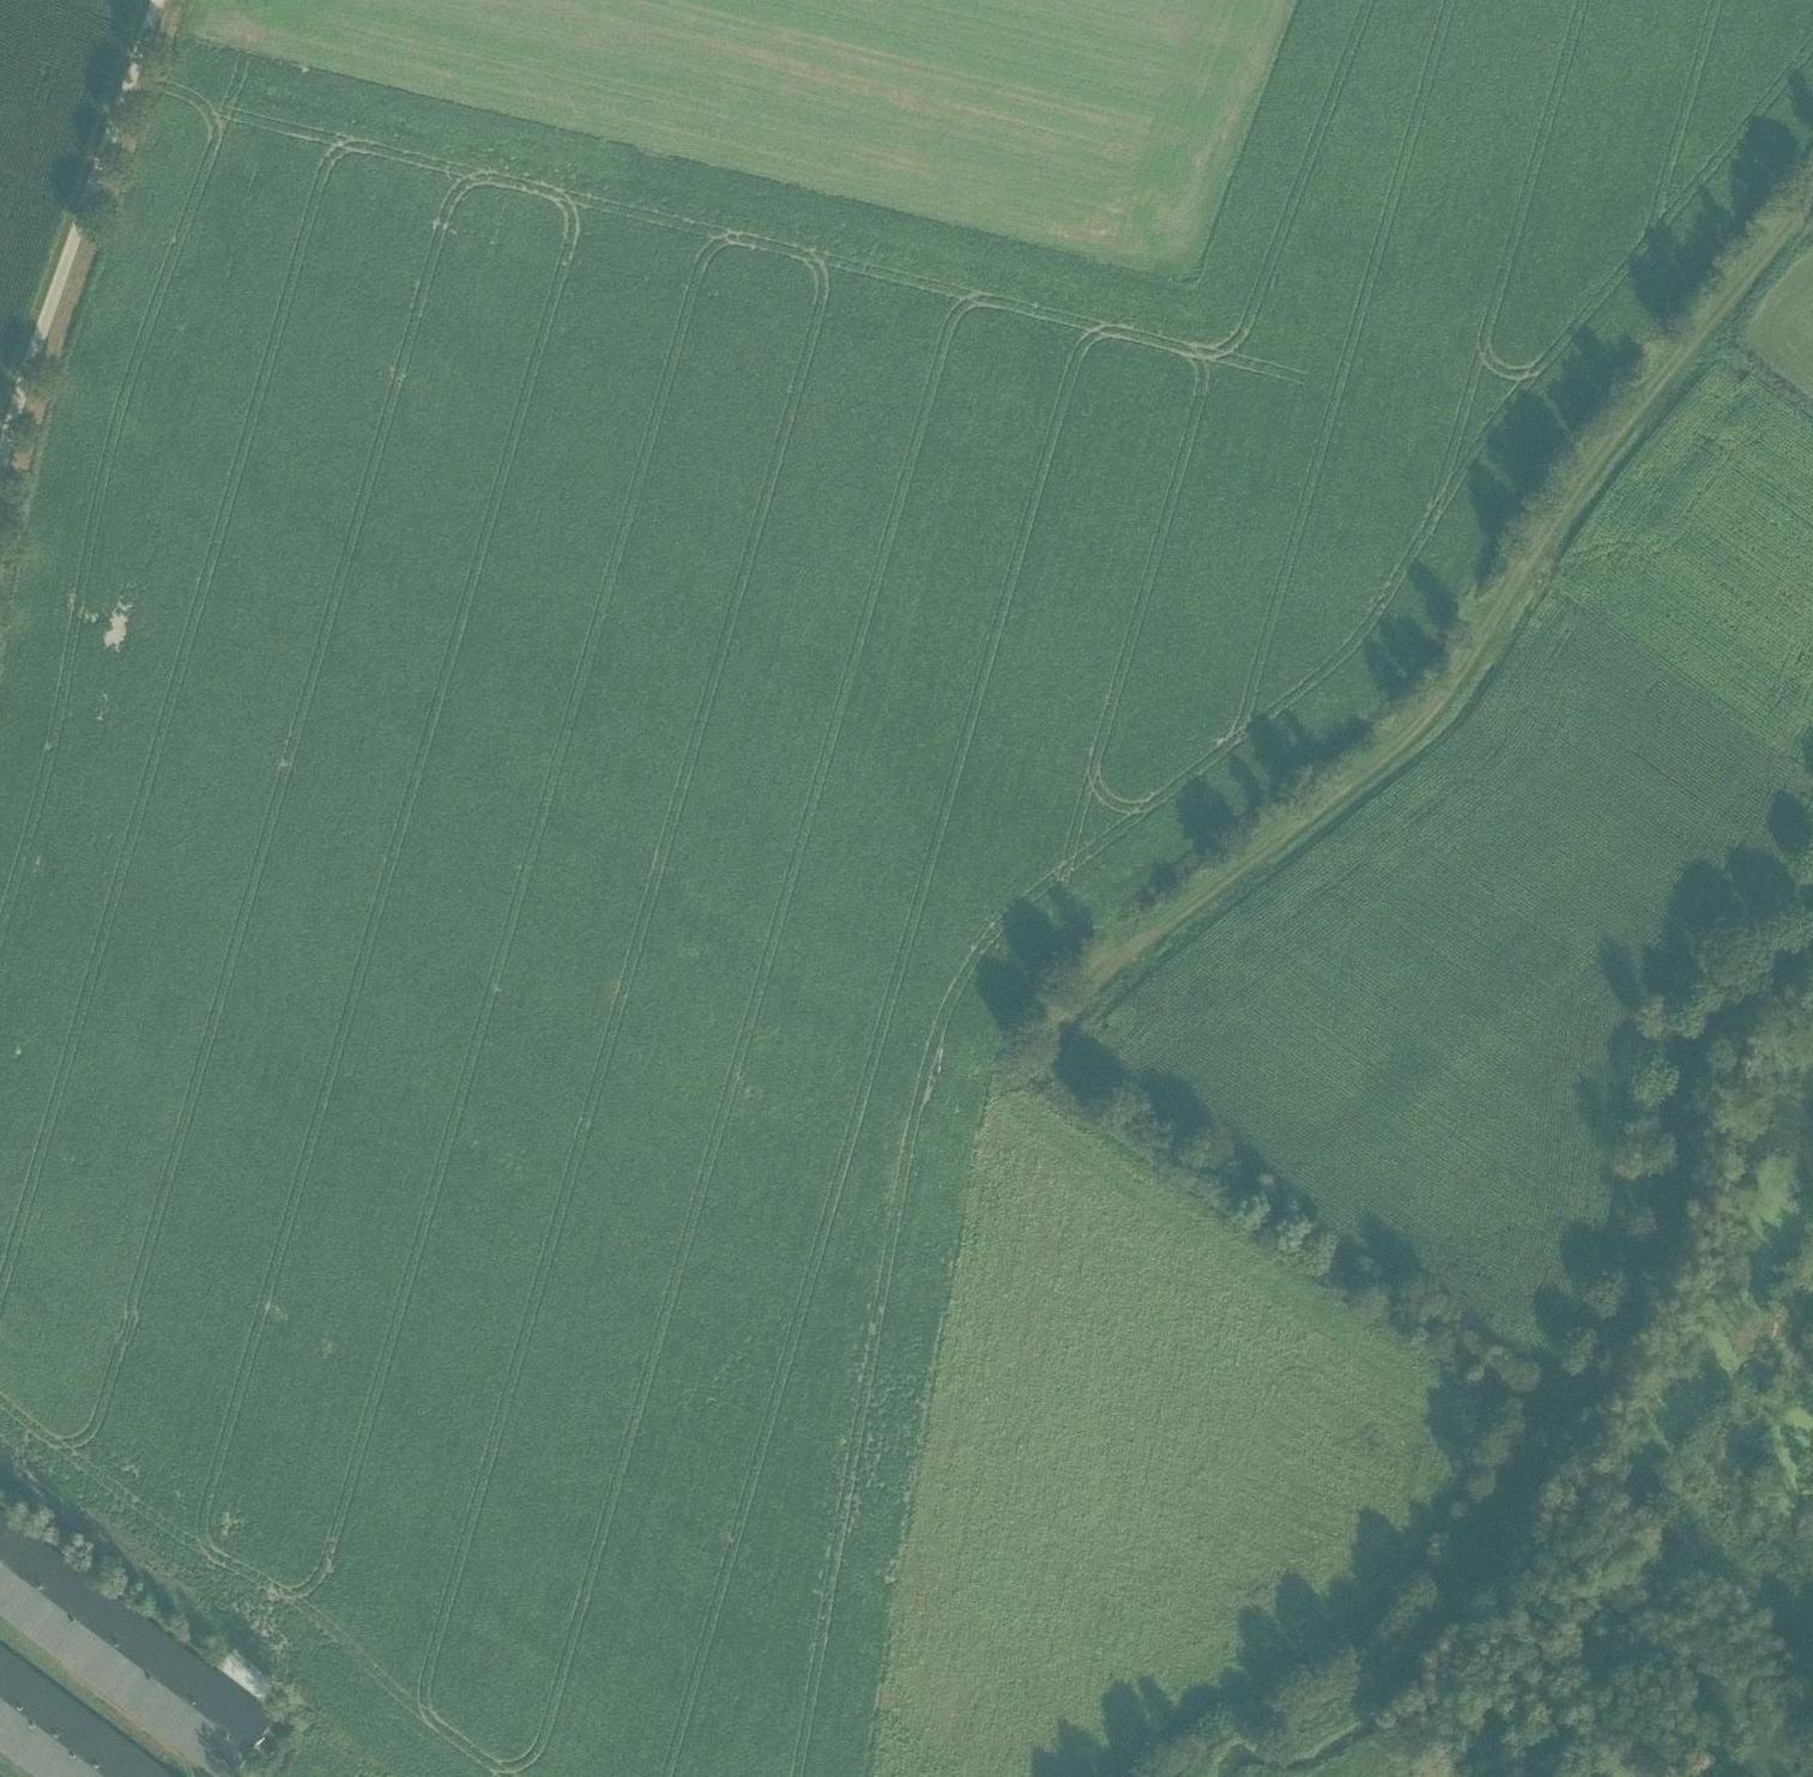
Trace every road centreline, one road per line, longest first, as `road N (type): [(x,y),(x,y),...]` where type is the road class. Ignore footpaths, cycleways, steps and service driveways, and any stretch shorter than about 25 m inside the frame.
road 1 (track): [(1170,1776),(1226,1735),(1299,1717),(1339,1693),(1381,1651),(1531,1403),(1055,1069),(1042,1052),(1051,1028),(1068,1006),(1406,738),(1487,643),(1637,400),(1812,186)]
road 2 (unclassified): [(160,0),(0,476)]

